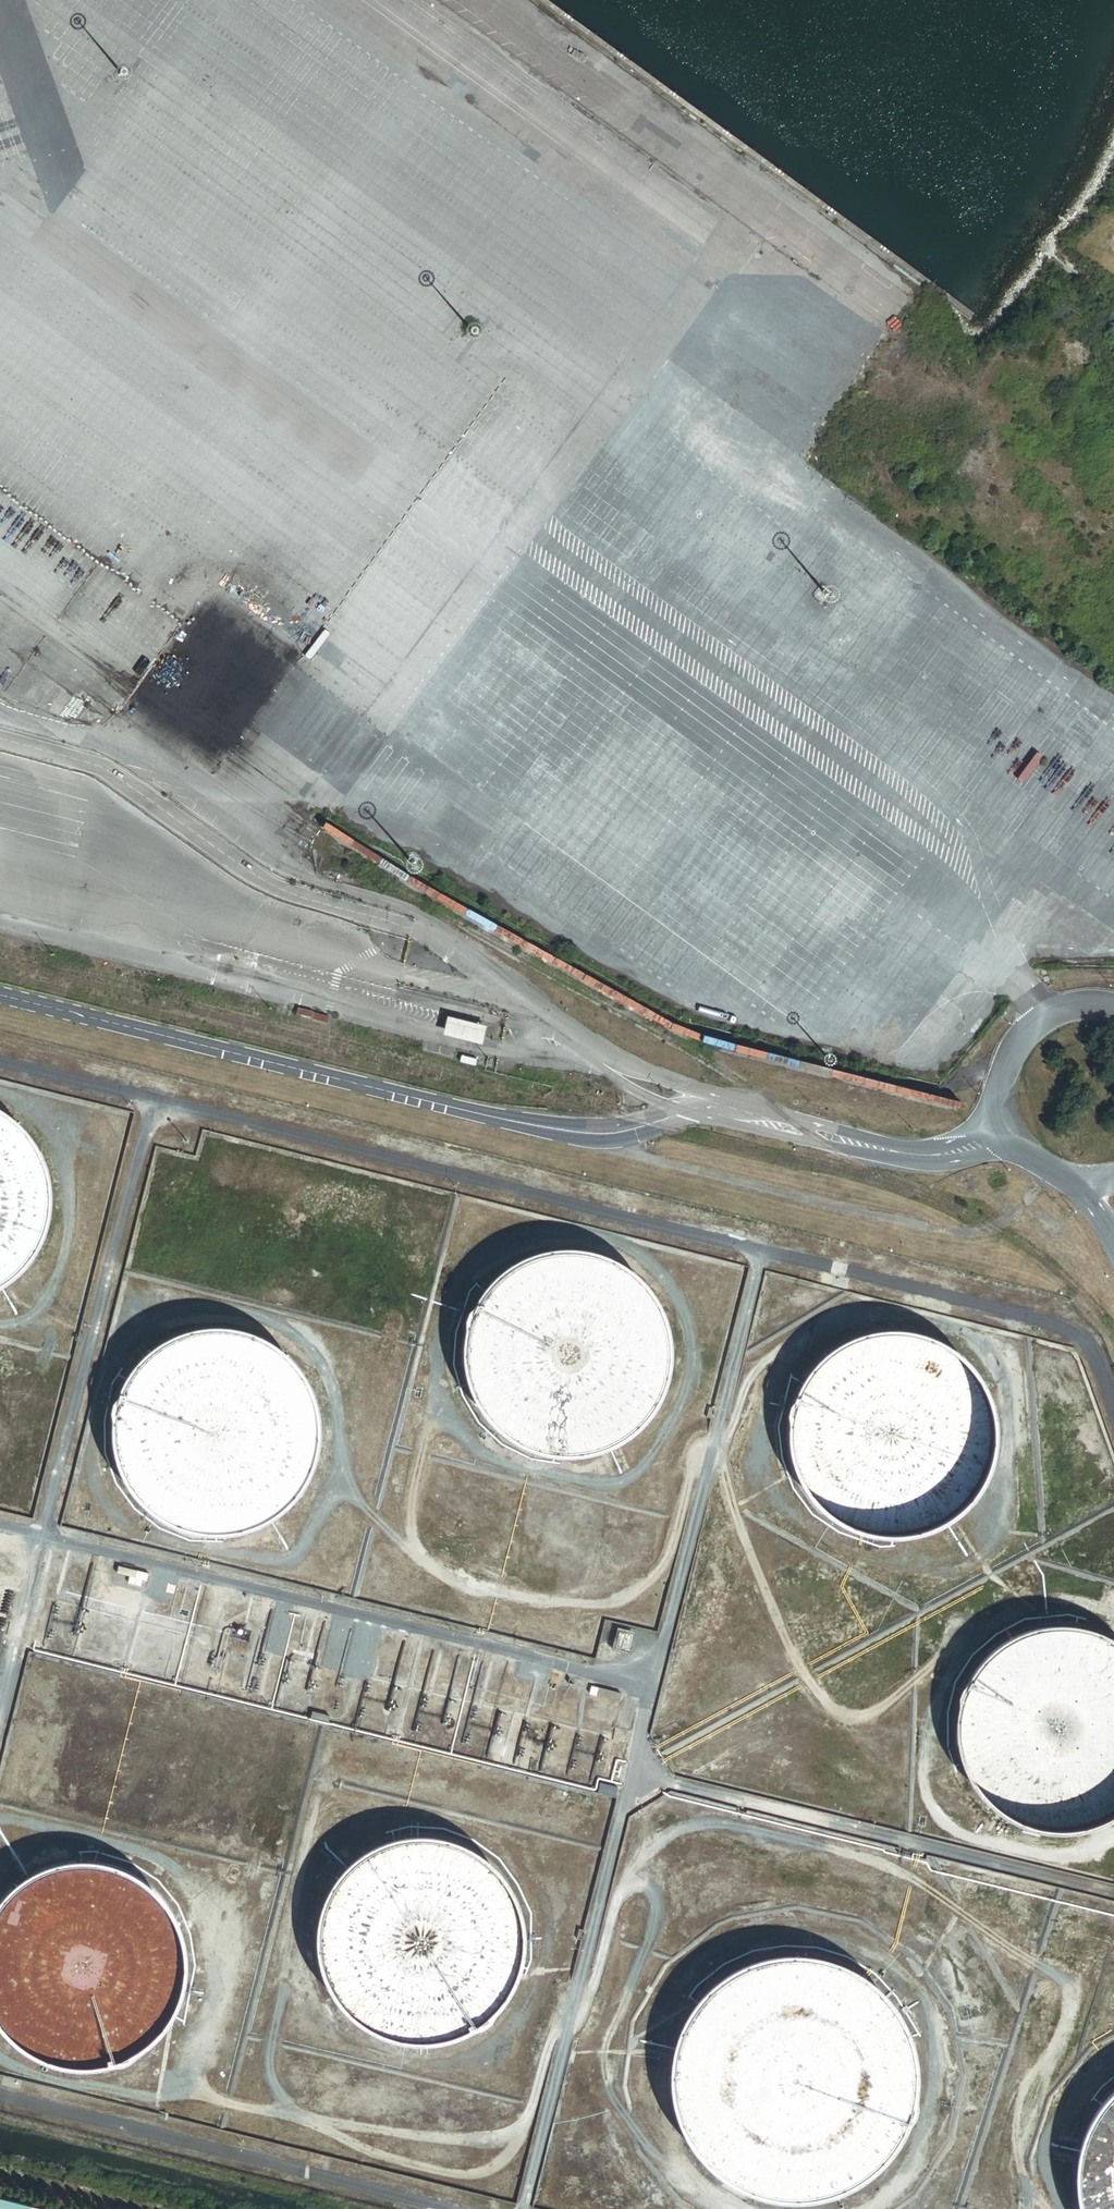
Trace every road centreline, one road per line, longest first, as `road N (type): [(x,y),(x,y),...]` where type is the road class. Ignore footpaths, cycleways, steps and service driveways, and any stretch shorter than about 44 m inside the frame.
road 1 (unclassified): [(1113,1007),(1057,1011),(1020,1040),(998,1086),(1002,1136)]

